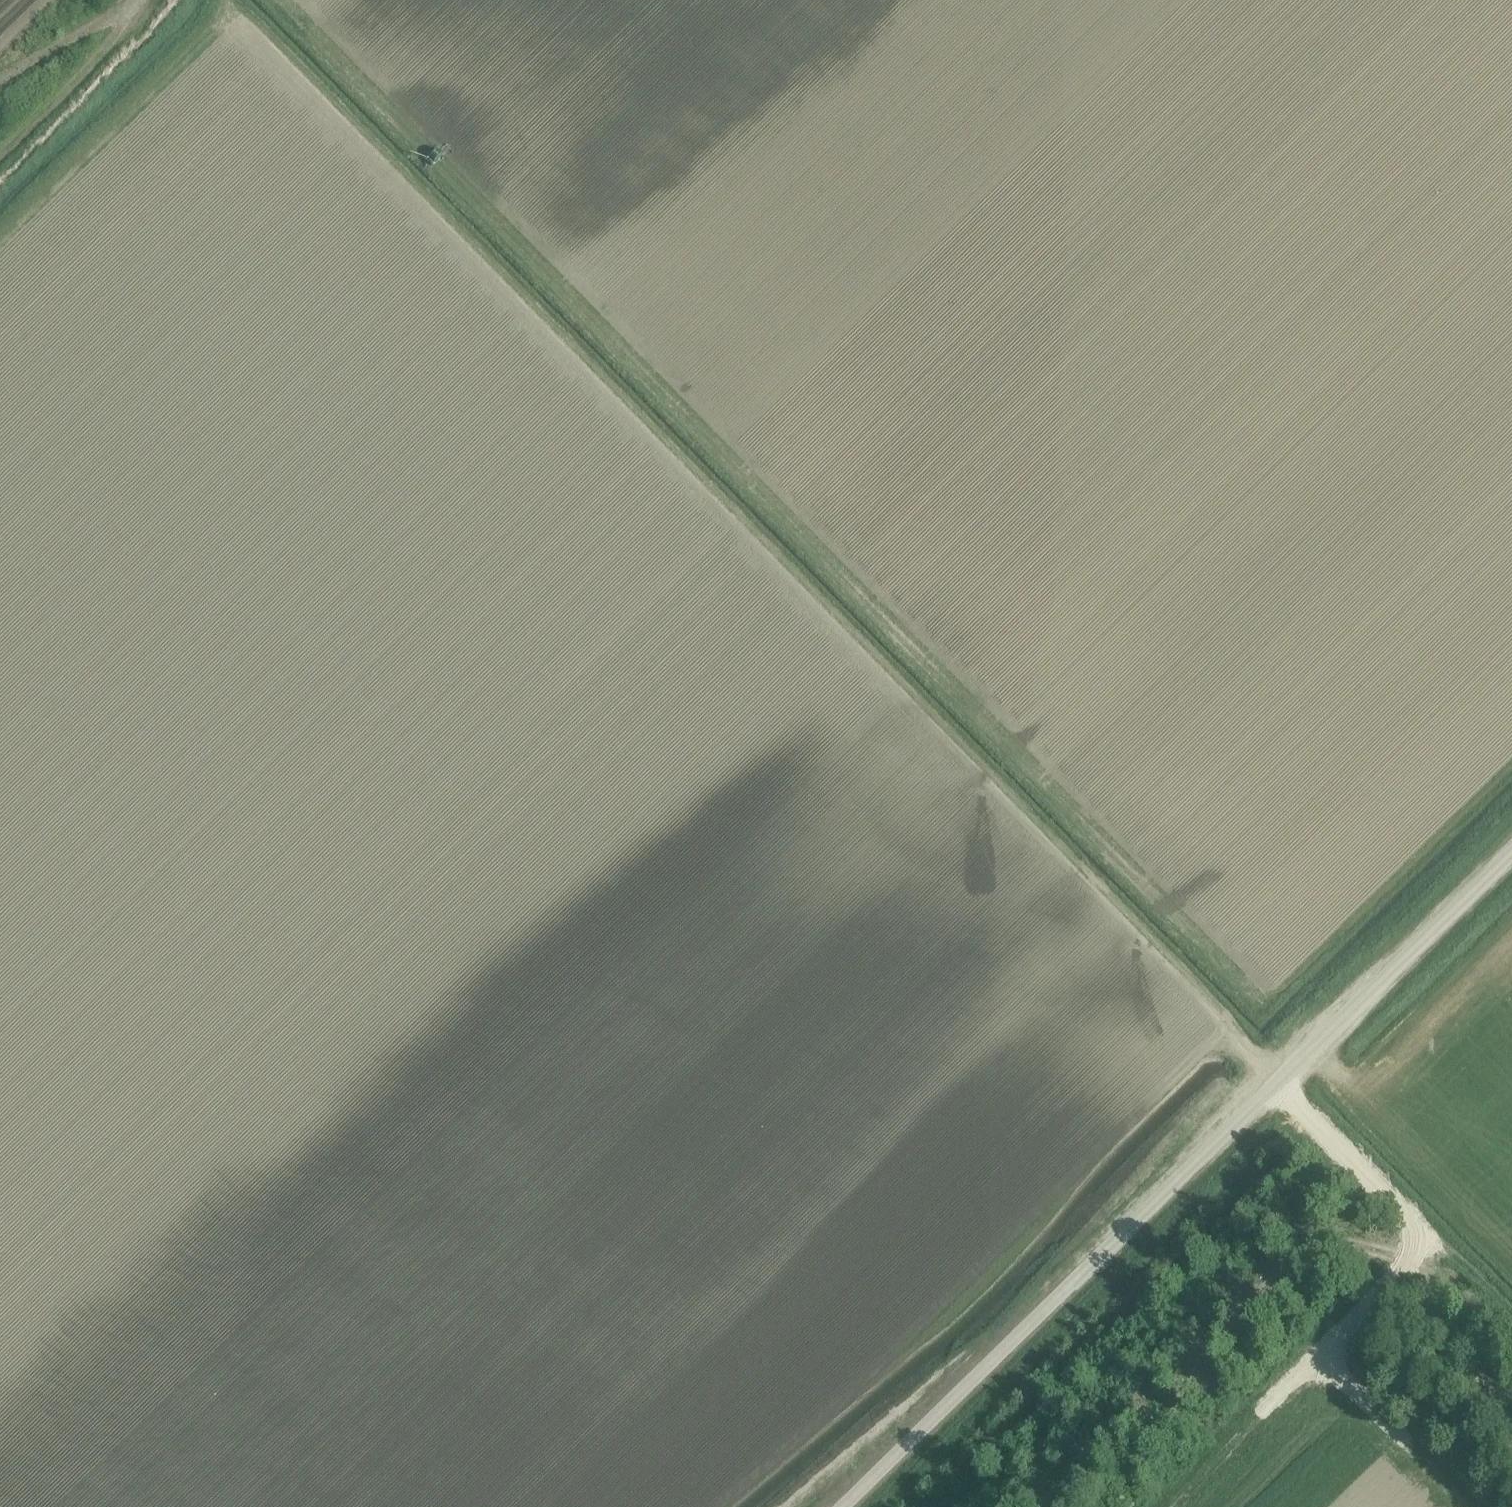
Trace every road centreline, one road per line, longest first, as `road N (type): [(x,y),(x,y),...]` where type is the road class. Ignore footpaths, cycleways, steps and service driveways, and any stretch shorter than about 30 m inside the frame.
road 1 (tertiary): [(840,1506),(1511,854)]
road 2 (track): [(103,51),(0,156)]

